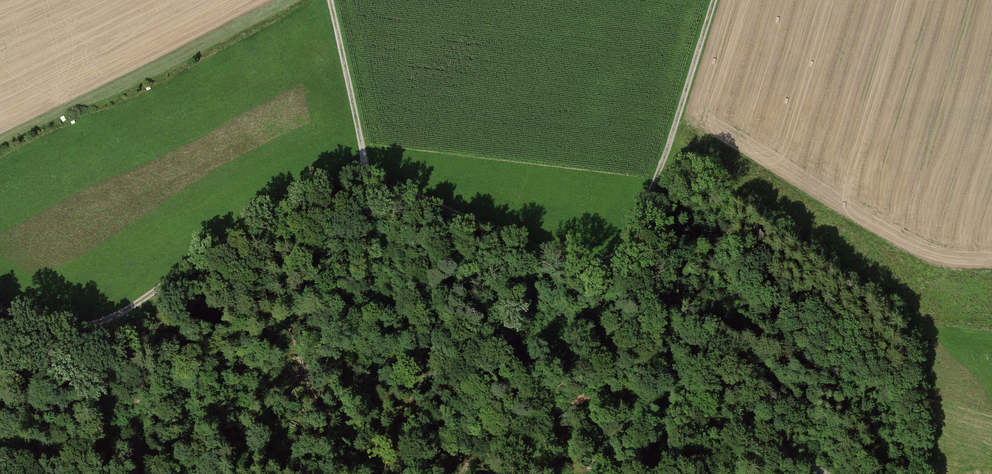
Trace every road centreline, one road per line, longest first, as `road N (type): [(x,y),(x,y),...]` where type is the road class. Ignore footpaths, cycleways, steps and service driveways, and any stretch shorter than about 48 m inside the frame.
road 1 (track): [(0,309),(45,324),(106,319),(273,211),(368,177),(553,254),(598,257),(626,238),(651,196),(714,0)]
road 2 (track): [(368,177),(331,0)]
road 3 (track): [(106,319),(97,397),(115,453),(107,473)]

